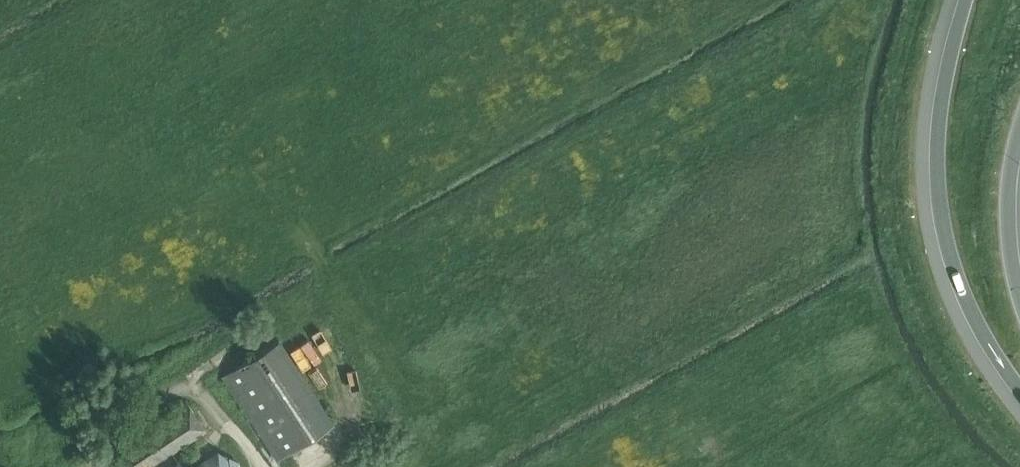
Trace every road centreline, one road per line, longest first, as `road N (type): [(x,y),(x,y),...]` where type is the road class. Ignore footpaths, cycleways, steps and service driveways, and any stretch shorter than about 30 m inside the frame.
road 1 (trunk): [(967,0),(940,129),(942,225),(962,294),(1019,391)]
road 2 (trunk): [(1019,299),(1007,219),(1019,126)]

